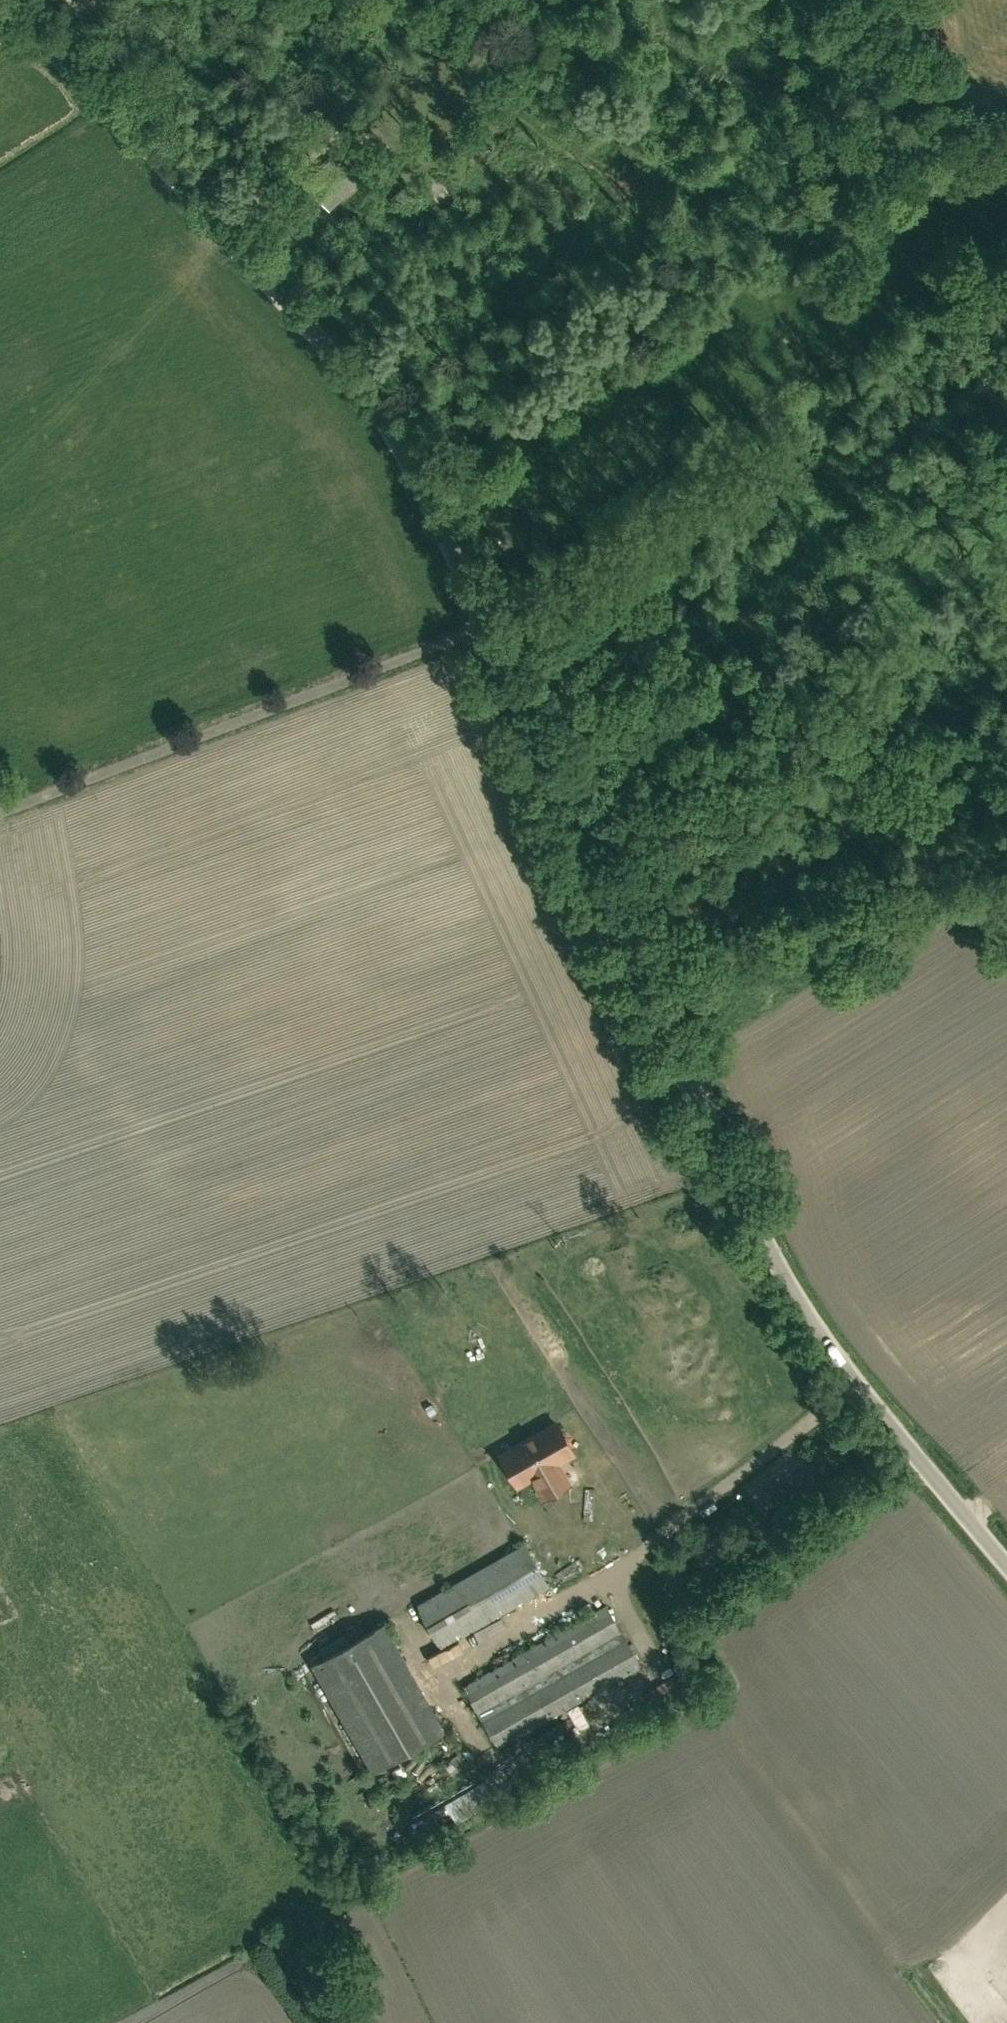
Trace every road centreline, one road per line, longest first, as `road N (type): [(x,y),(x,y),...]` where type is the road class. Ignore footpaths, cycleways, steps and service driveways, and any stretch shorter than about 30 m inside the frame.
road 1 (unclassified): [(1006,1561),(856,1385),(767,1243),(444,525),(378,411),(99,96),(0,14)]
road 2 (track): [(623,929),(821,855),(957,780),(1006,769)]

